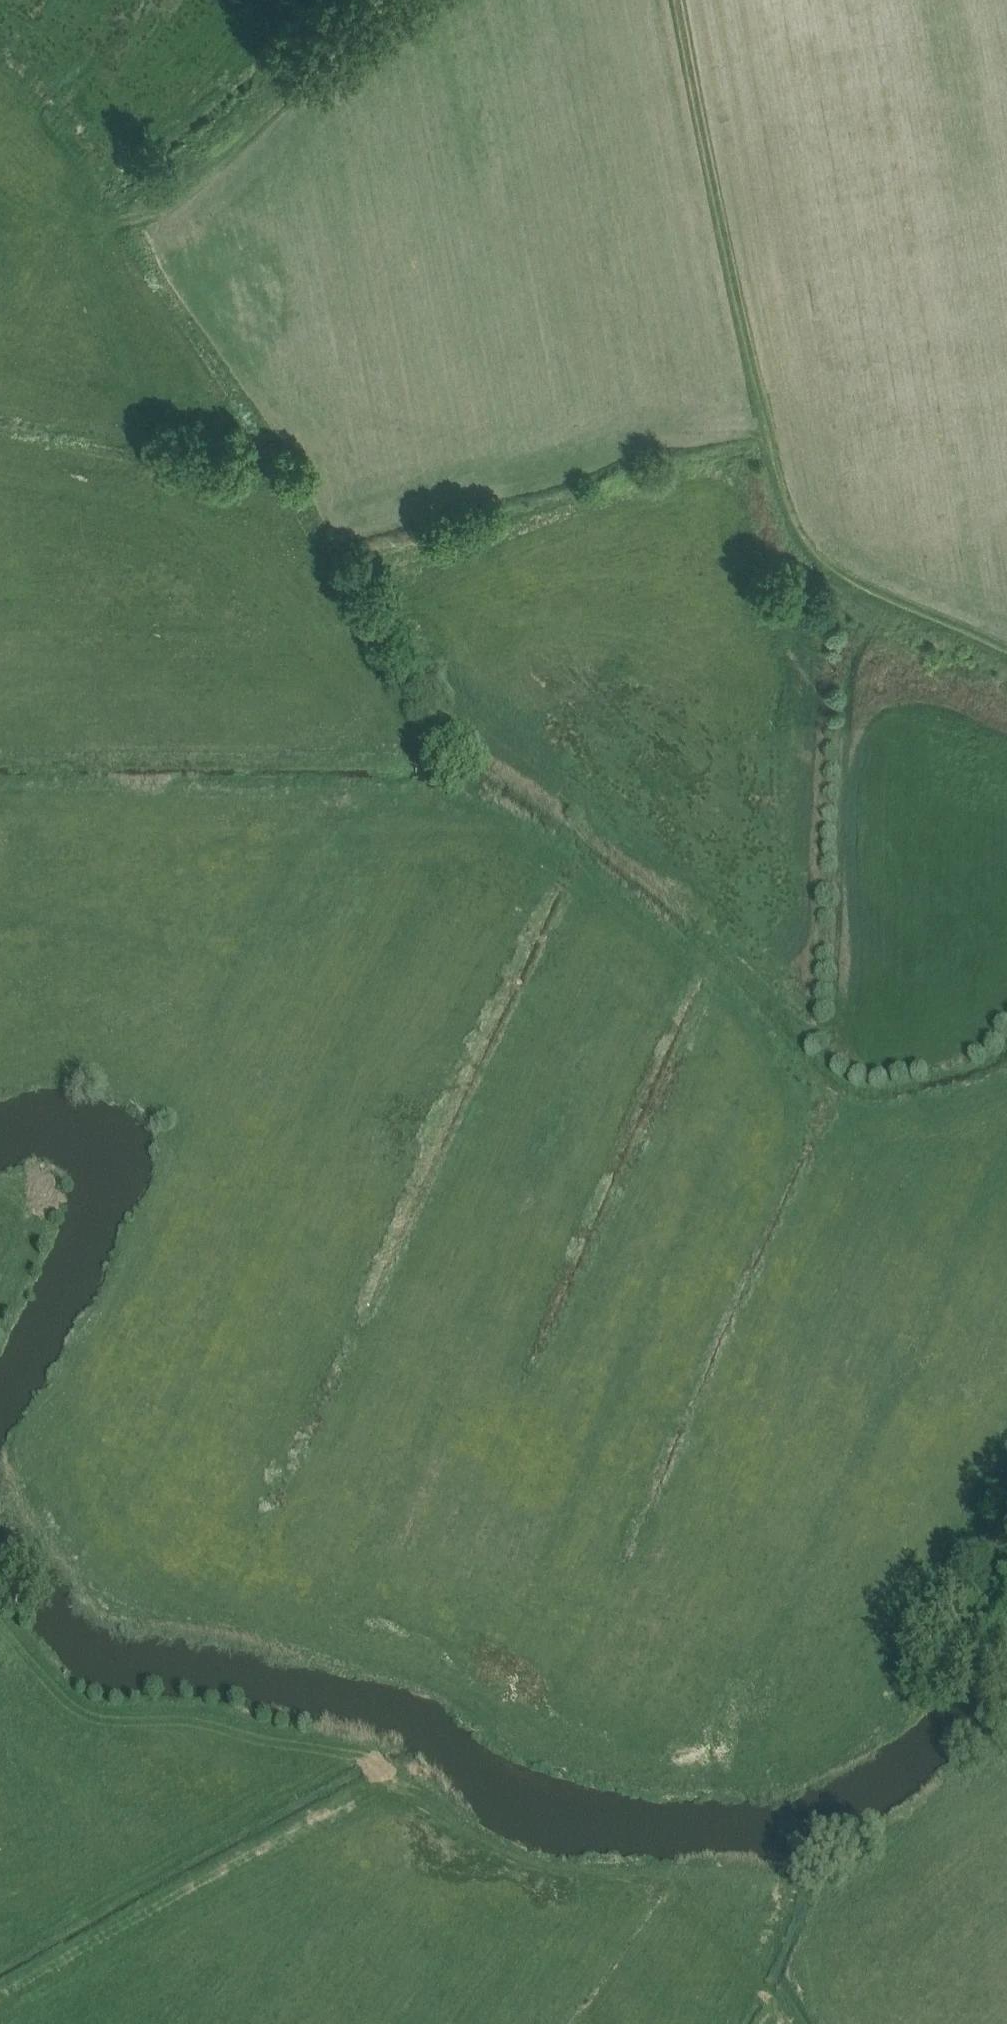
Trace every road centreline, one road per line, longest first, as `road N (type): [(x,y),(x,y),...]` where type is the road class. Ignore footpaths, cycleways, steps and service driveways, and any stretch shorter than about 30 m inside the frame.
road 1 (track): [(1006,651),(825,563),(790,524),(679,0)]

